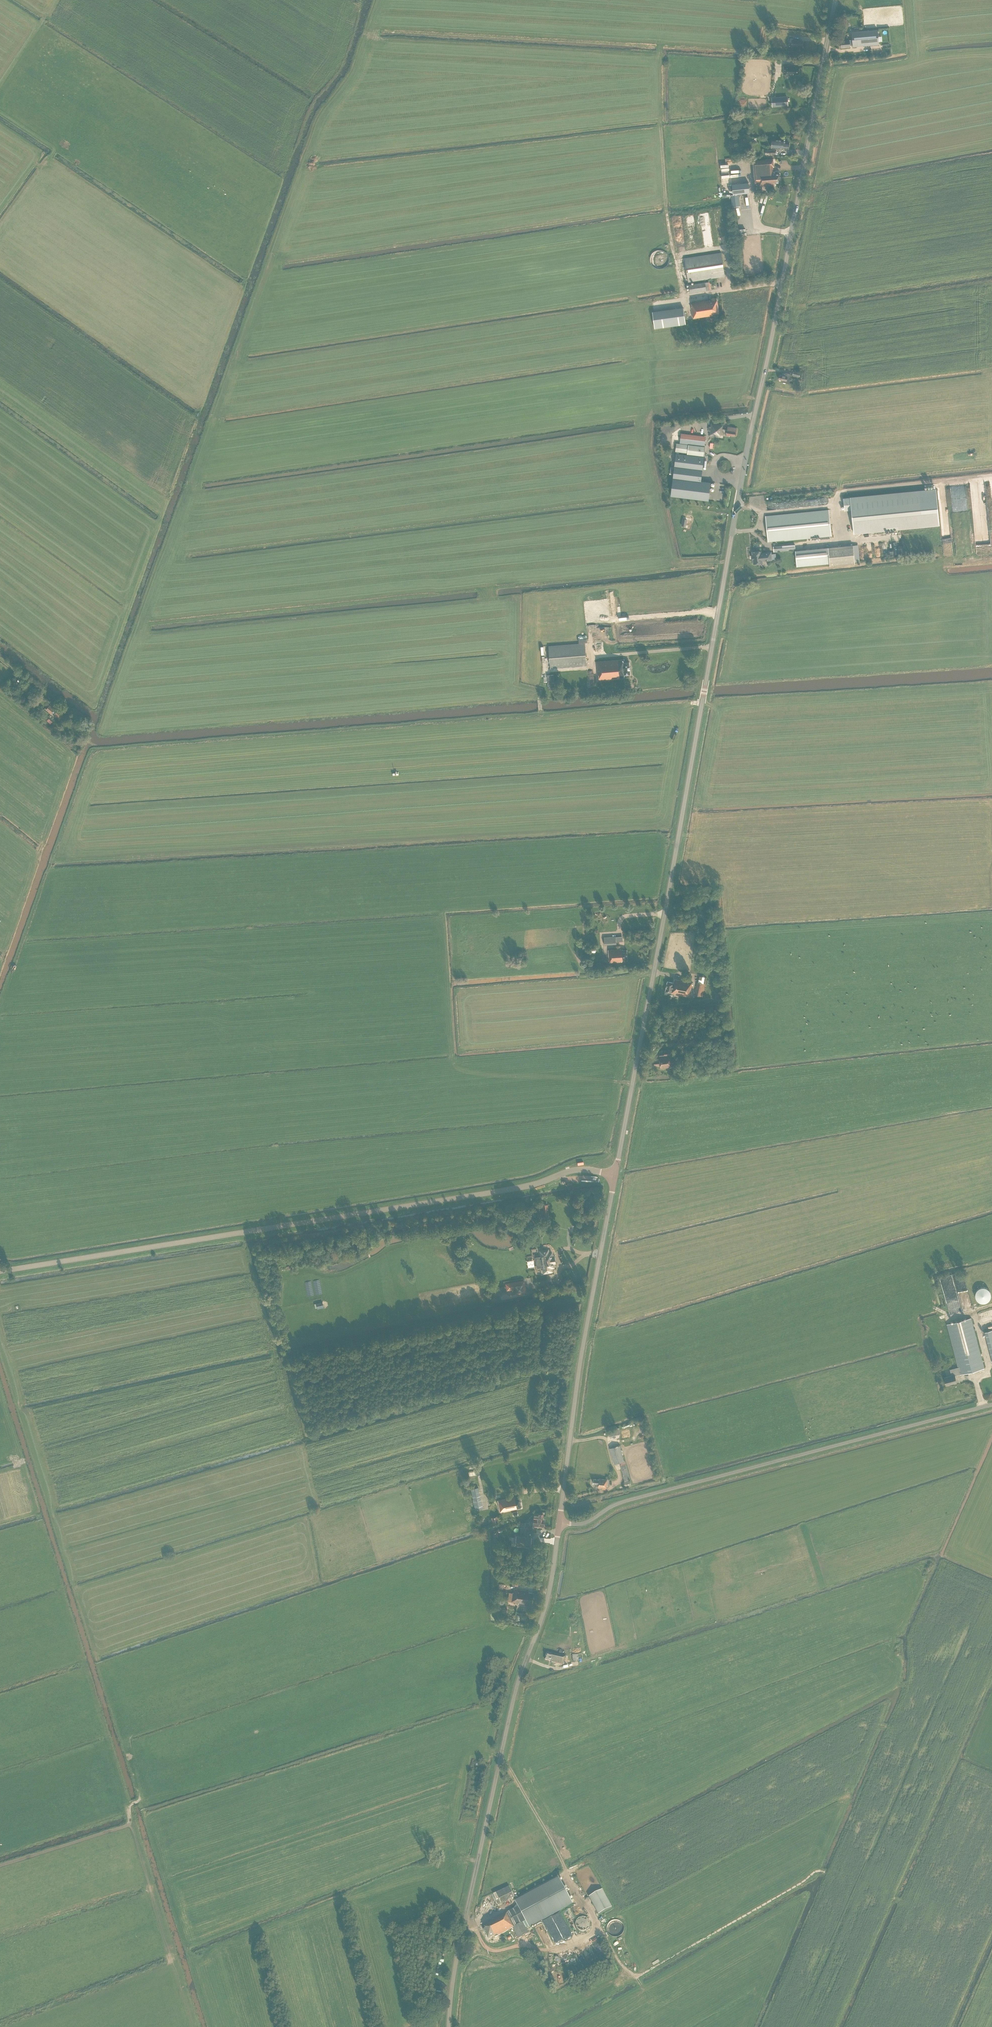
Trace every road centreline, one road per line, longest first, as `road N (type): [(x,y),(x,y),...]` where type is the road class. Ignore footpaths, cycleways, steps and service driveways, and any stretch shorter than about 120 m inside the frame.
road 1 (tertiary): [(615,1175),(742,489)]
road 2 (tertiary): [(0,1271),(503,1191),(574,1170),(615,1175)]
road 3 (tertiary): [(450,2026),(512,1707),(546,1606),(560,1524)]
road 4 (unclassified): [(560,1524),(991,1404)]
road 5 (tertiary): [(757,414),(837,0)]
road 6 (tertiary): [(560,1524),(615,1175)]

